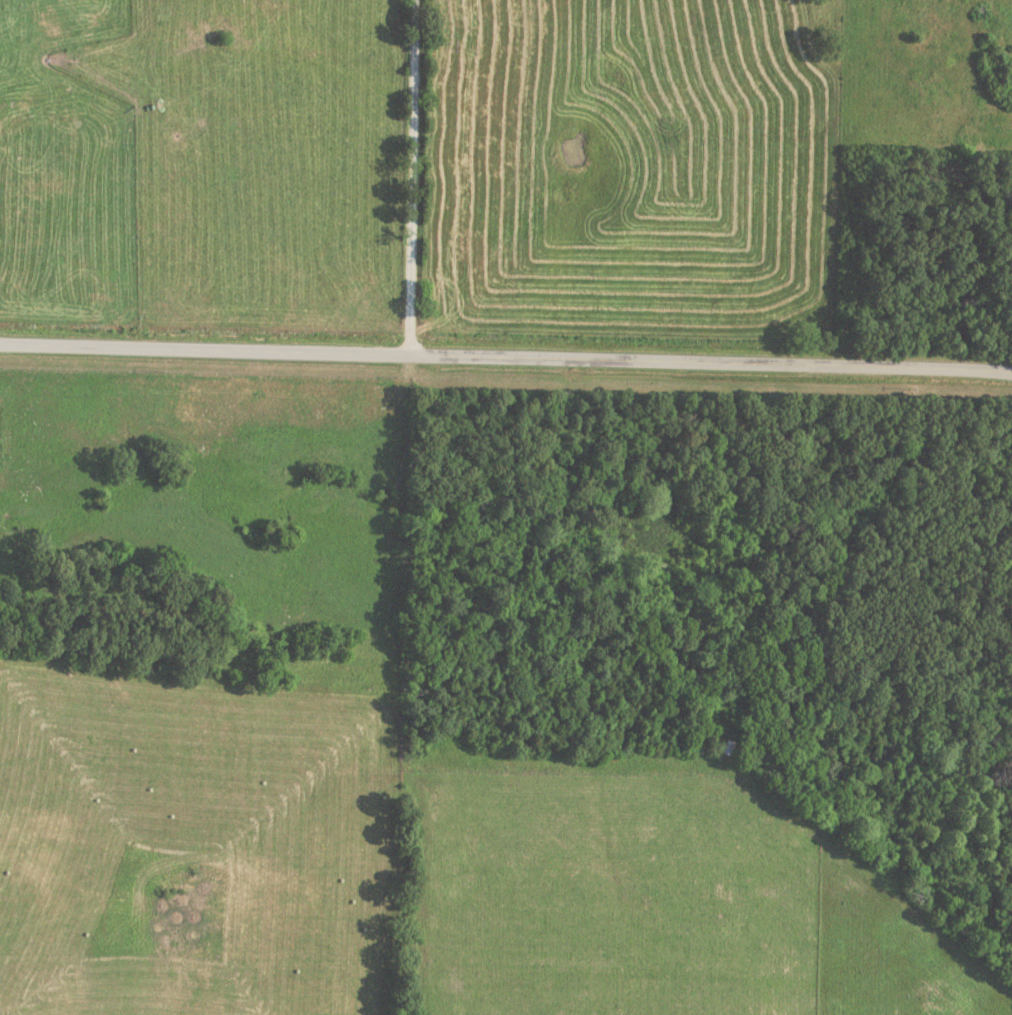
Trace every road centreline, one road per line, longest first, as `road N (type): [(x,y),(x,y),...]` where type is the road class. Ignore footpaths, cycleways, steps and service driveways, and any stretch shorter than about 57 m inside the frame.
road 1 (tertiary): [(1011,372),(0,344)]
road 2 (residential): [(410,356),(416,0)]

